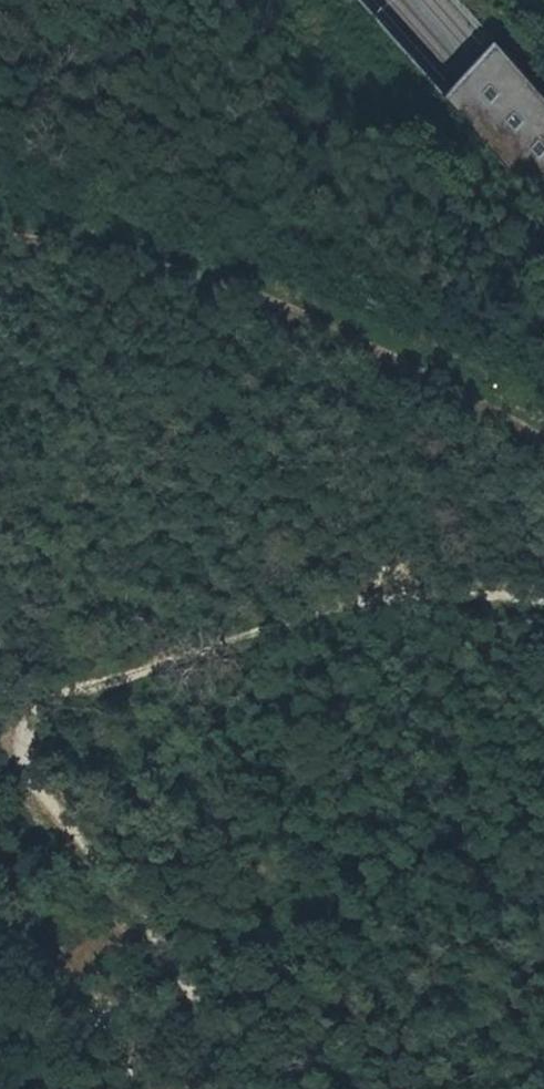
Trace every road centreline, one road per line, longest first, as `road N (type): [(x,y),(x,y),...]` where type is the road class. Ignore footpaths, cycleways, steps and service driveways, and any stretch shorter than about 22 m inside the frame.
road 1 (track): [(257,1088),(140,901),(19,763),(34,695),(119,676),(373,591),(543,598)]
road 2 (track): [(543,447),(253,298),(96,251),(0,238)]

